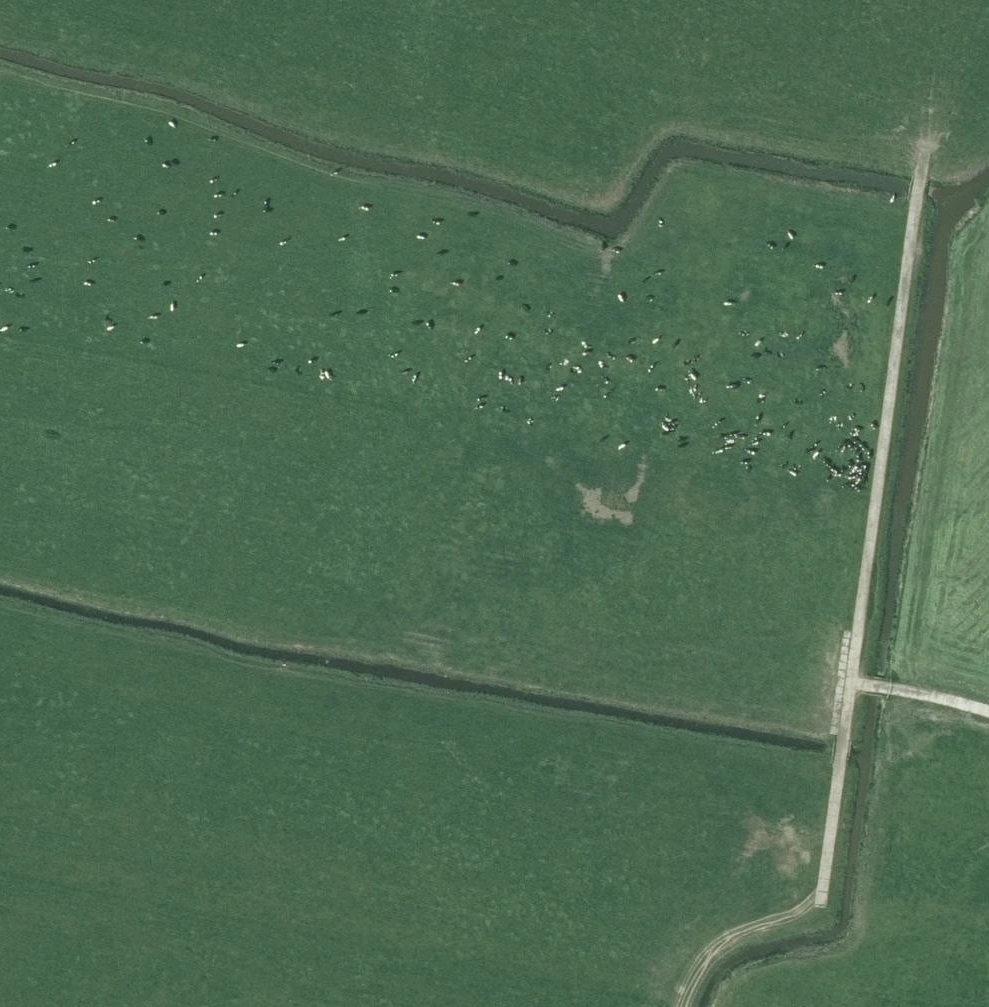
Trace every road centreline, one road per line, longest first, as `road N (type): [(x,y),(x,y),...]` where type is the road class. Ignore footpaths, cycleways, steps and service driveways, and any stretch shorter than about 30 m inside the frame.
road 1 (track): [(821,903),(923,154)]
road 2 (track): [(834,803),(657,955),(643,1006)]
road 3 (track): [(988,712),(851,684)]

